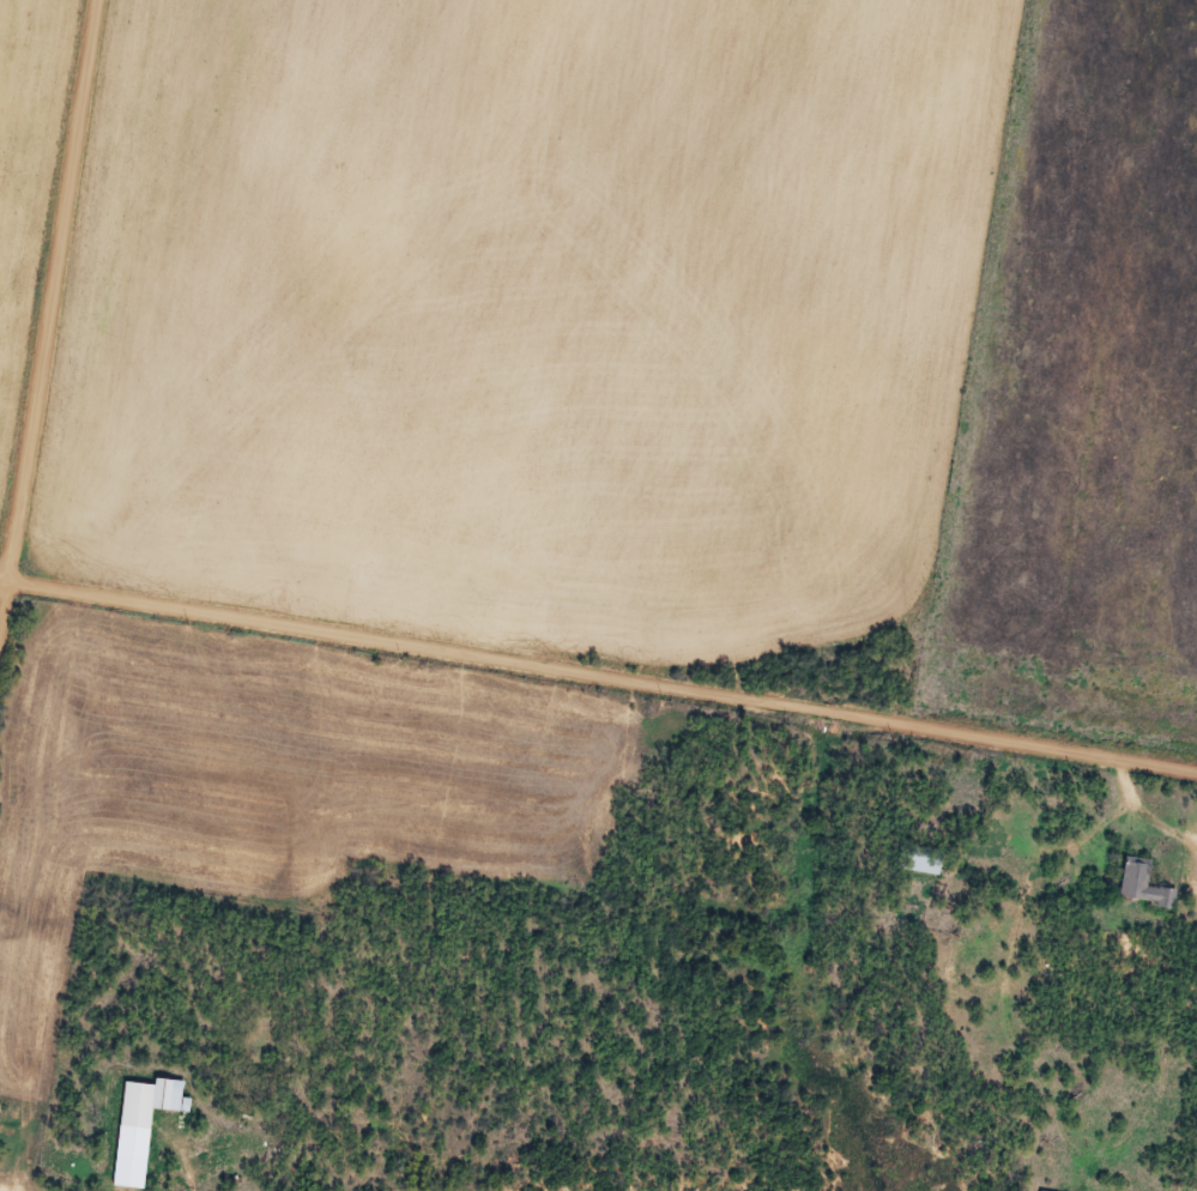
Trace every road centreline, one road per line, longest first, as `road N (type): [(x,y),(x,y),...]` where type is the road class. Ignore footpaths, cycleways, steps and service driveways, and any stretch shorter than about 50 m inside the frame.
road 1 (residential): [(0,583),(1196,774)]
road 2 (residential): [(10,585),(100,0)]

